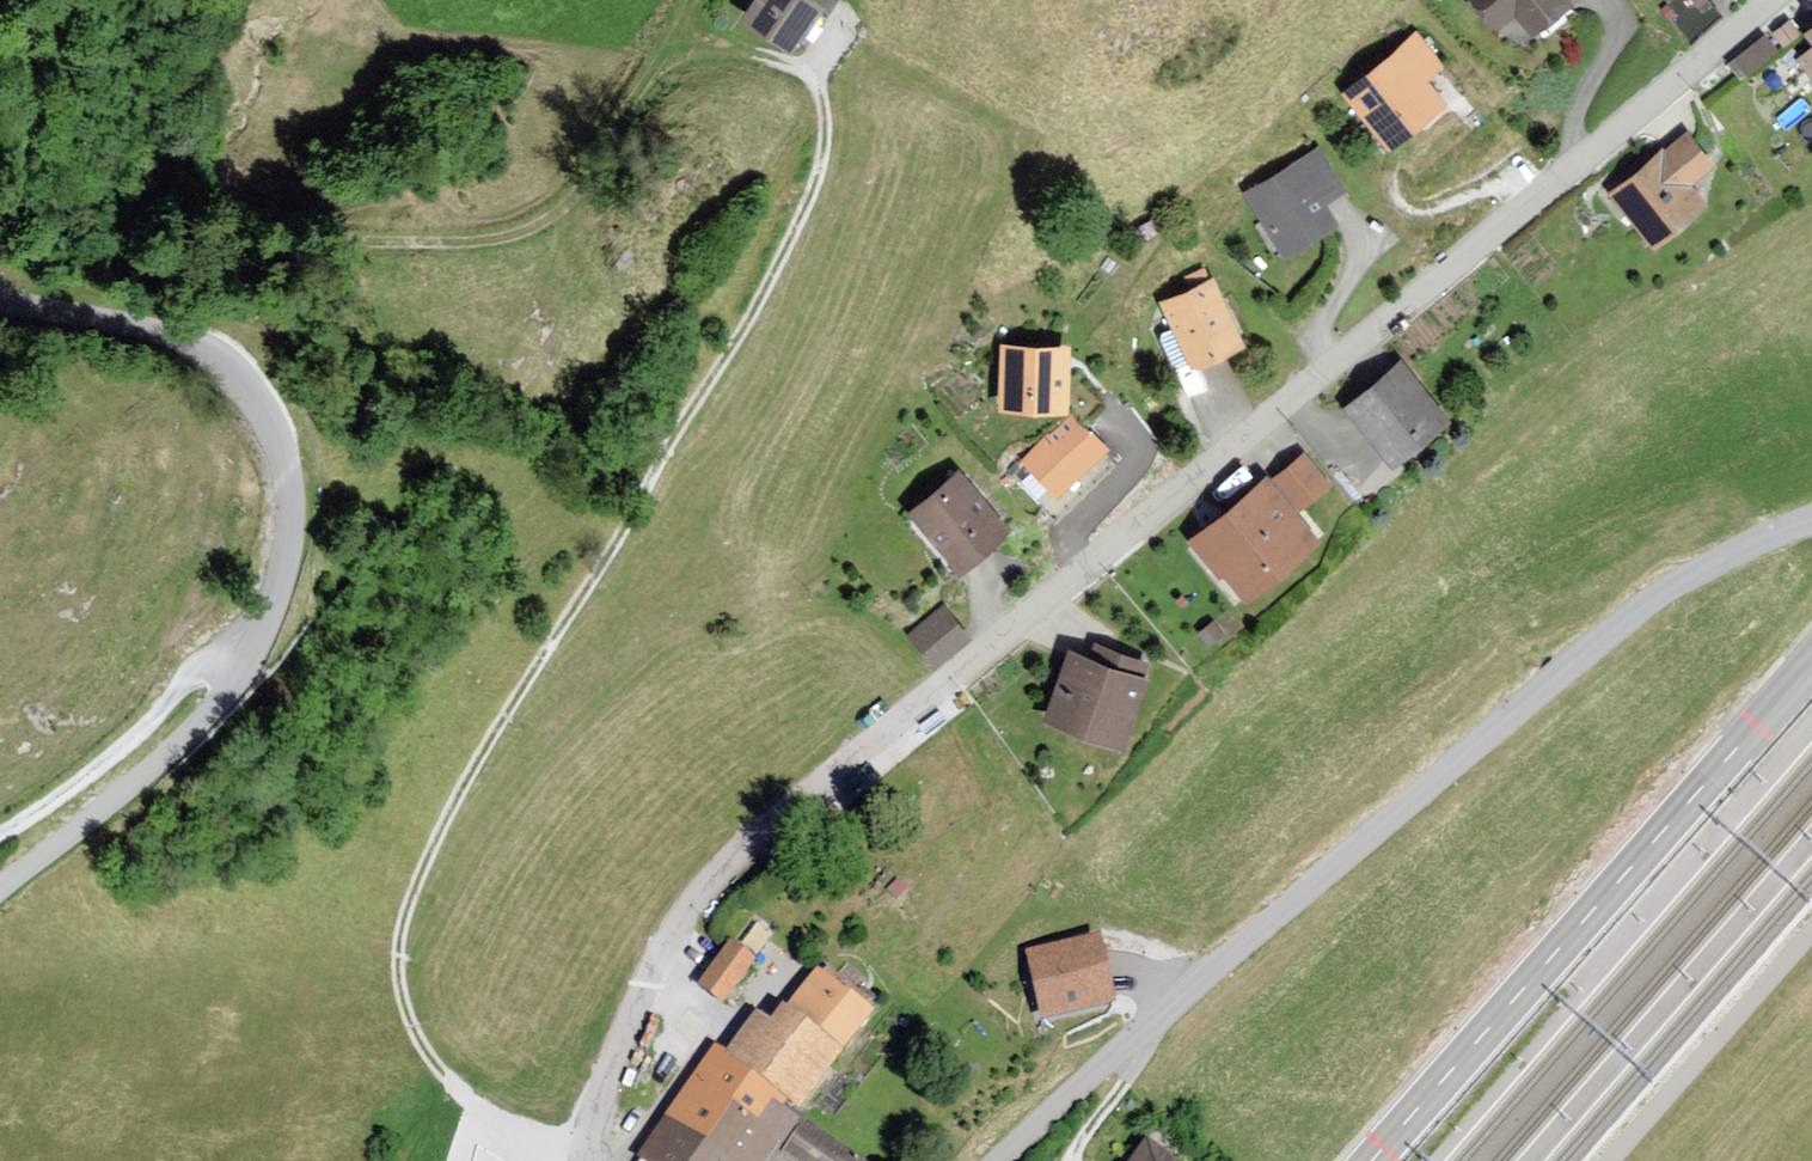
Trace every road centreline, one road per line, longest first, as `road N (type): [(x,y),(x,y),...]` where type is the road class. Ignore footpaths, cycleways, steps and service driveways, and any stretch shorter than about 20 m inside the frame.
road 1 (residential): [(658,959),(737,855),(1768,0)]
road 2 (track): [(685,42),(770,61),(827,107),(804,231),(417,892),(405,1012),(483,1112),(585,1160)]
road 3 (track): [(4,0),(36,66),(35,125),(15,189),(23,233),(52,255),(200,265),(264,248),(495,236),(562,207),(709,0)]
road 4 (unclassified): [(1811,523),(1666,589),(1247,940),(999,1160)]
road 5 (unclassified): [(0,889),(94,820),(215,710),(270,620),(294,511),(279,438),(220,354),(189,337),(0,293)]
road 6 (secondary): [(1372,1160),(1811,664)]
road 7 (unclassified): [(593,1120),(637,1114),(701,1027),(658,959)]
road 8 (residential): [(593,1120),(658,959)]

